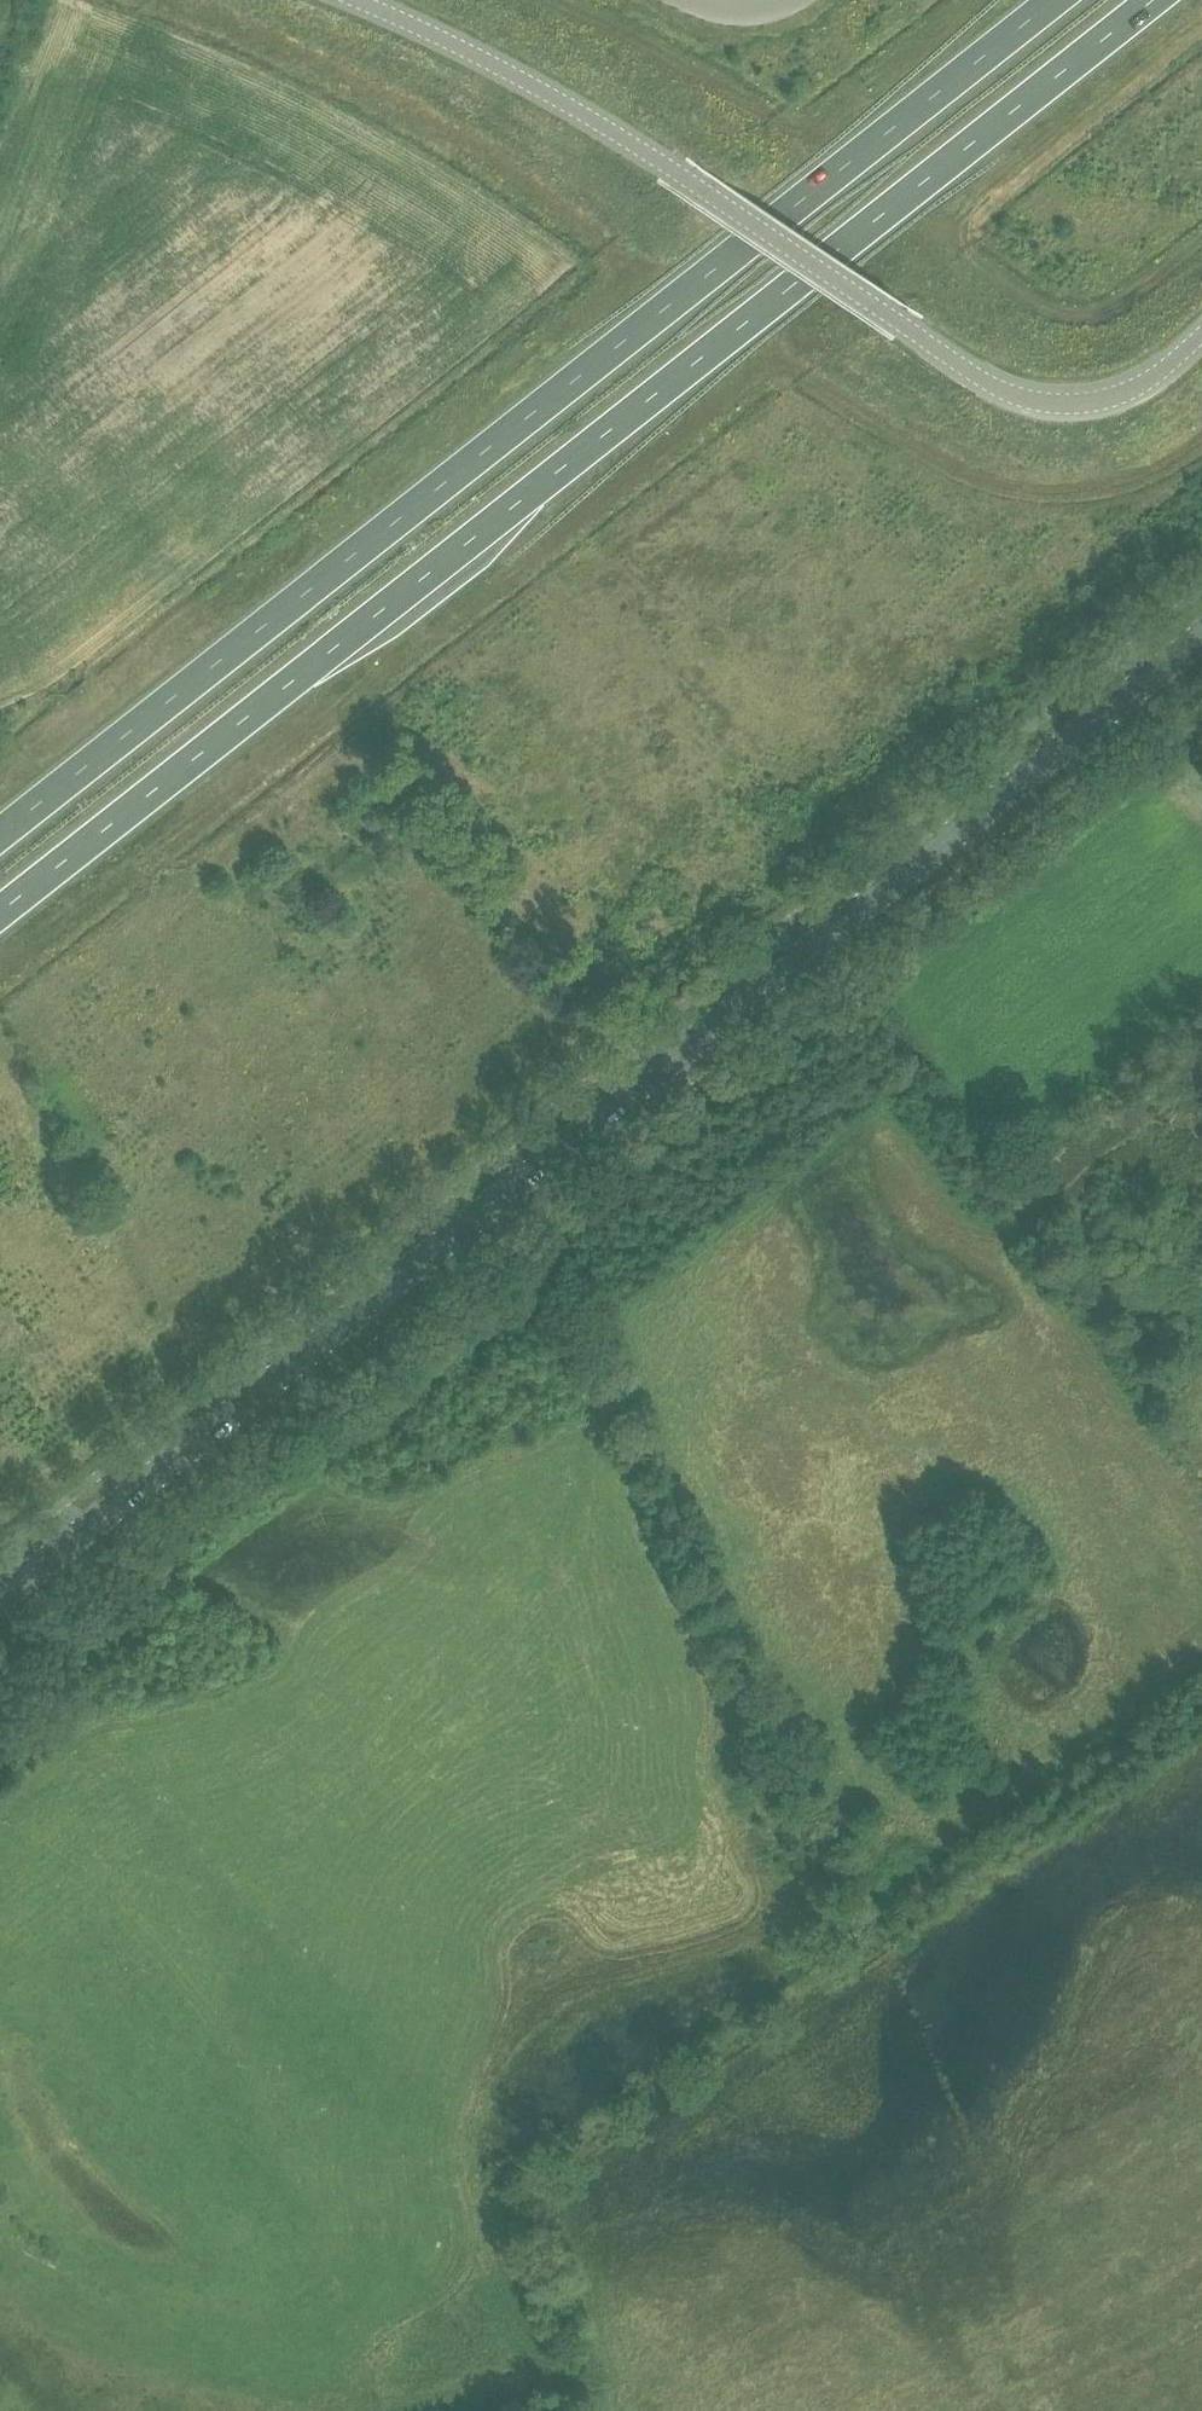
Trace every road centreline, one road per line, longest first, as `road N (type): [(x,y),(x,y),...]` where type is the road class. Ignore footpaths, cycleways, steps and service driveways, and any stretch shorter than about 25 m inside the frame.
road 1 (tertiary): [(0,1601),(1201,638)]
road 2 (trunk): [(0,907),(1157,0)]
road 3 (trunk): [(1059,0),(0,834)]
road 4 (tertiary): [(365,0),(589,112),(907,325)]
road 5 (tertiary): [(1201,332),(1137,384),(1062,401),(984,378),(907,325)]

